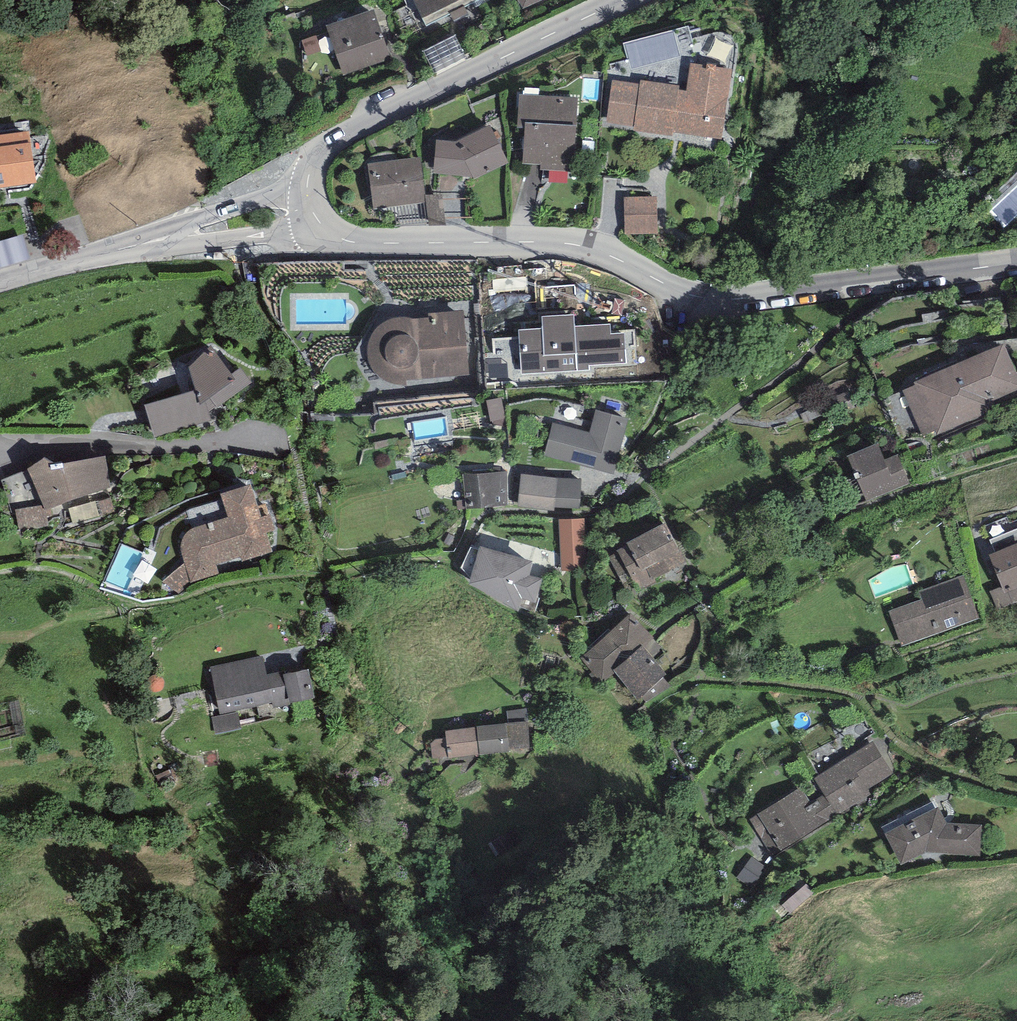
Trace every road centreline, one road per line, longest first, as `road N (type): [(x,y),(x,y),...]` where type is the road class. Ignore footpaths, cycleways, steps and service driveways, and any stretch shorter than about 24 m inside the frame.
road 1 (tertiary): [(1016,263),(698,299),(579,247),(344,238),(312,208)]
road 2 (tertiary): [(312,208),(315,164),(346,132),(615,0)]
road 3 (tertiary): [(0,280),(312,208)]

